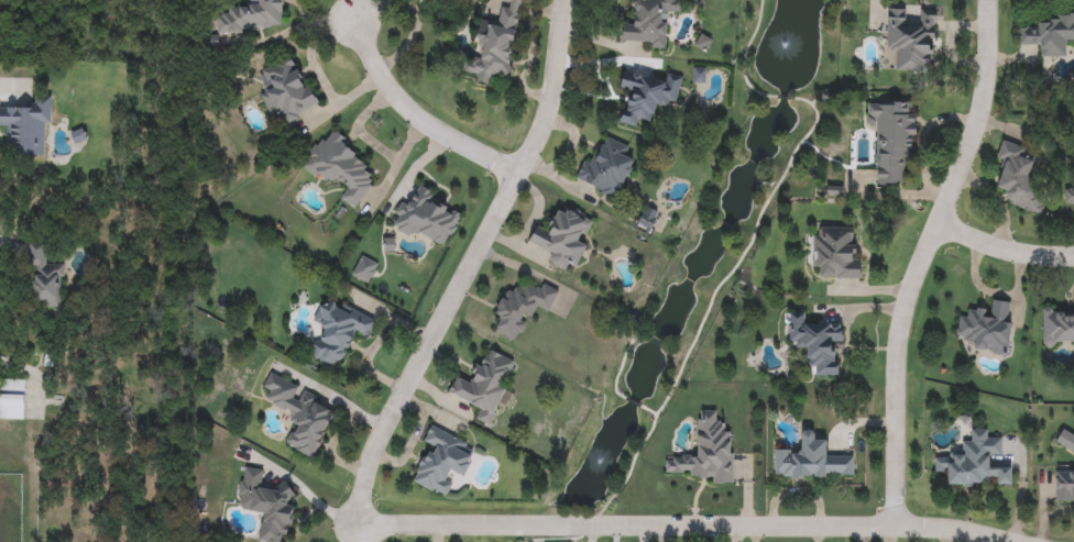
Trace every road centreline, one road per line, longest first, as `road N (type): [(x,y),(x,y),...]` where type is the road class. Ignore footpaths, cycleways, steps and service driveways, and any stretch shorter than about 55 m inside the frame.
road 1 (residential): [(355,528),(895,526),(1017,541)]
road 2 (residential): [(574,0),(558,90),(372,455),(355,528)]
road 3 (residential): [(990,0),(982,98),(899,350),(895,526)]
road 4 (residential): [(520,168),(410,106),(357,20)]
road 5 (residential): [(942,225),(1013,254),(1073,256)]

